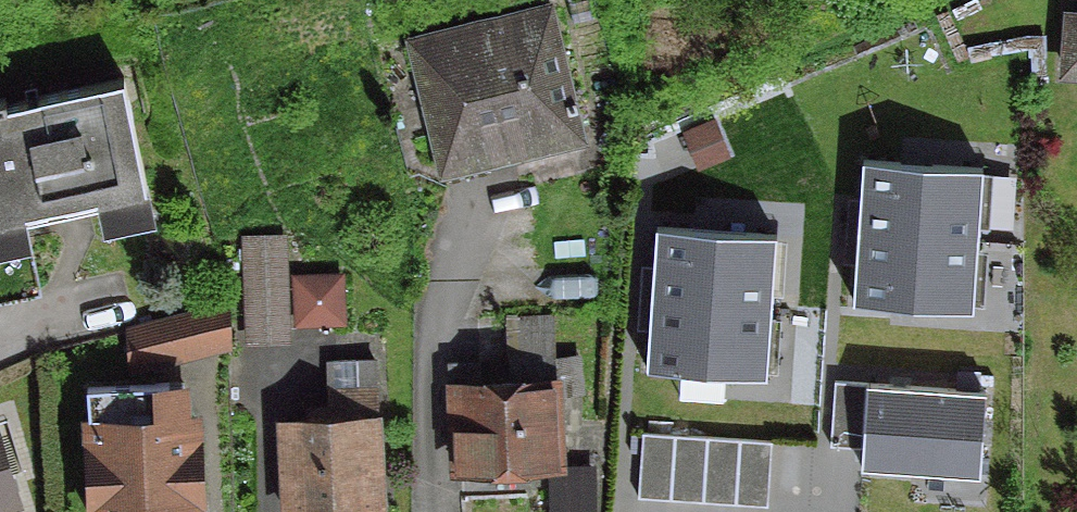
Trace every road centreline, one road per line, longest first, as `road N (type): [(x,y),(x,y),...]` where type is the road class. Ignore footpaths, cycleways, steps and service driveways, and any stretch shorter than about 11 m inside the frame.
road 1 (residential): [(0,348),(113,297)]

